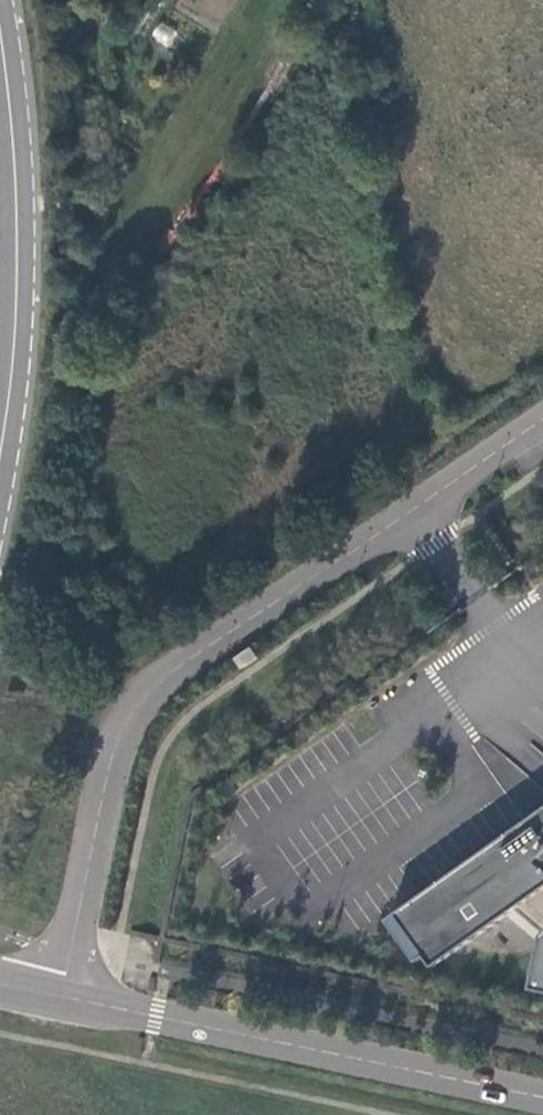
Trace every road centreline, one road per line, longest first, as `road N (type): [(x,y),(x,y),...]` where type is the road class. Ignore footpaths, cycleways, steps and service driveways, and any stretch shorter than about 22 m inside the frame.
road 1 (unclassified): [(62,996),(116,747),(134,705),(168,671),(542,418)]
road 2 (unclassified): [(542,1098),(62,996)]
road 3 (tertiary): [(0,6),(14,105),(19,253),(14,376),(0,465)]

